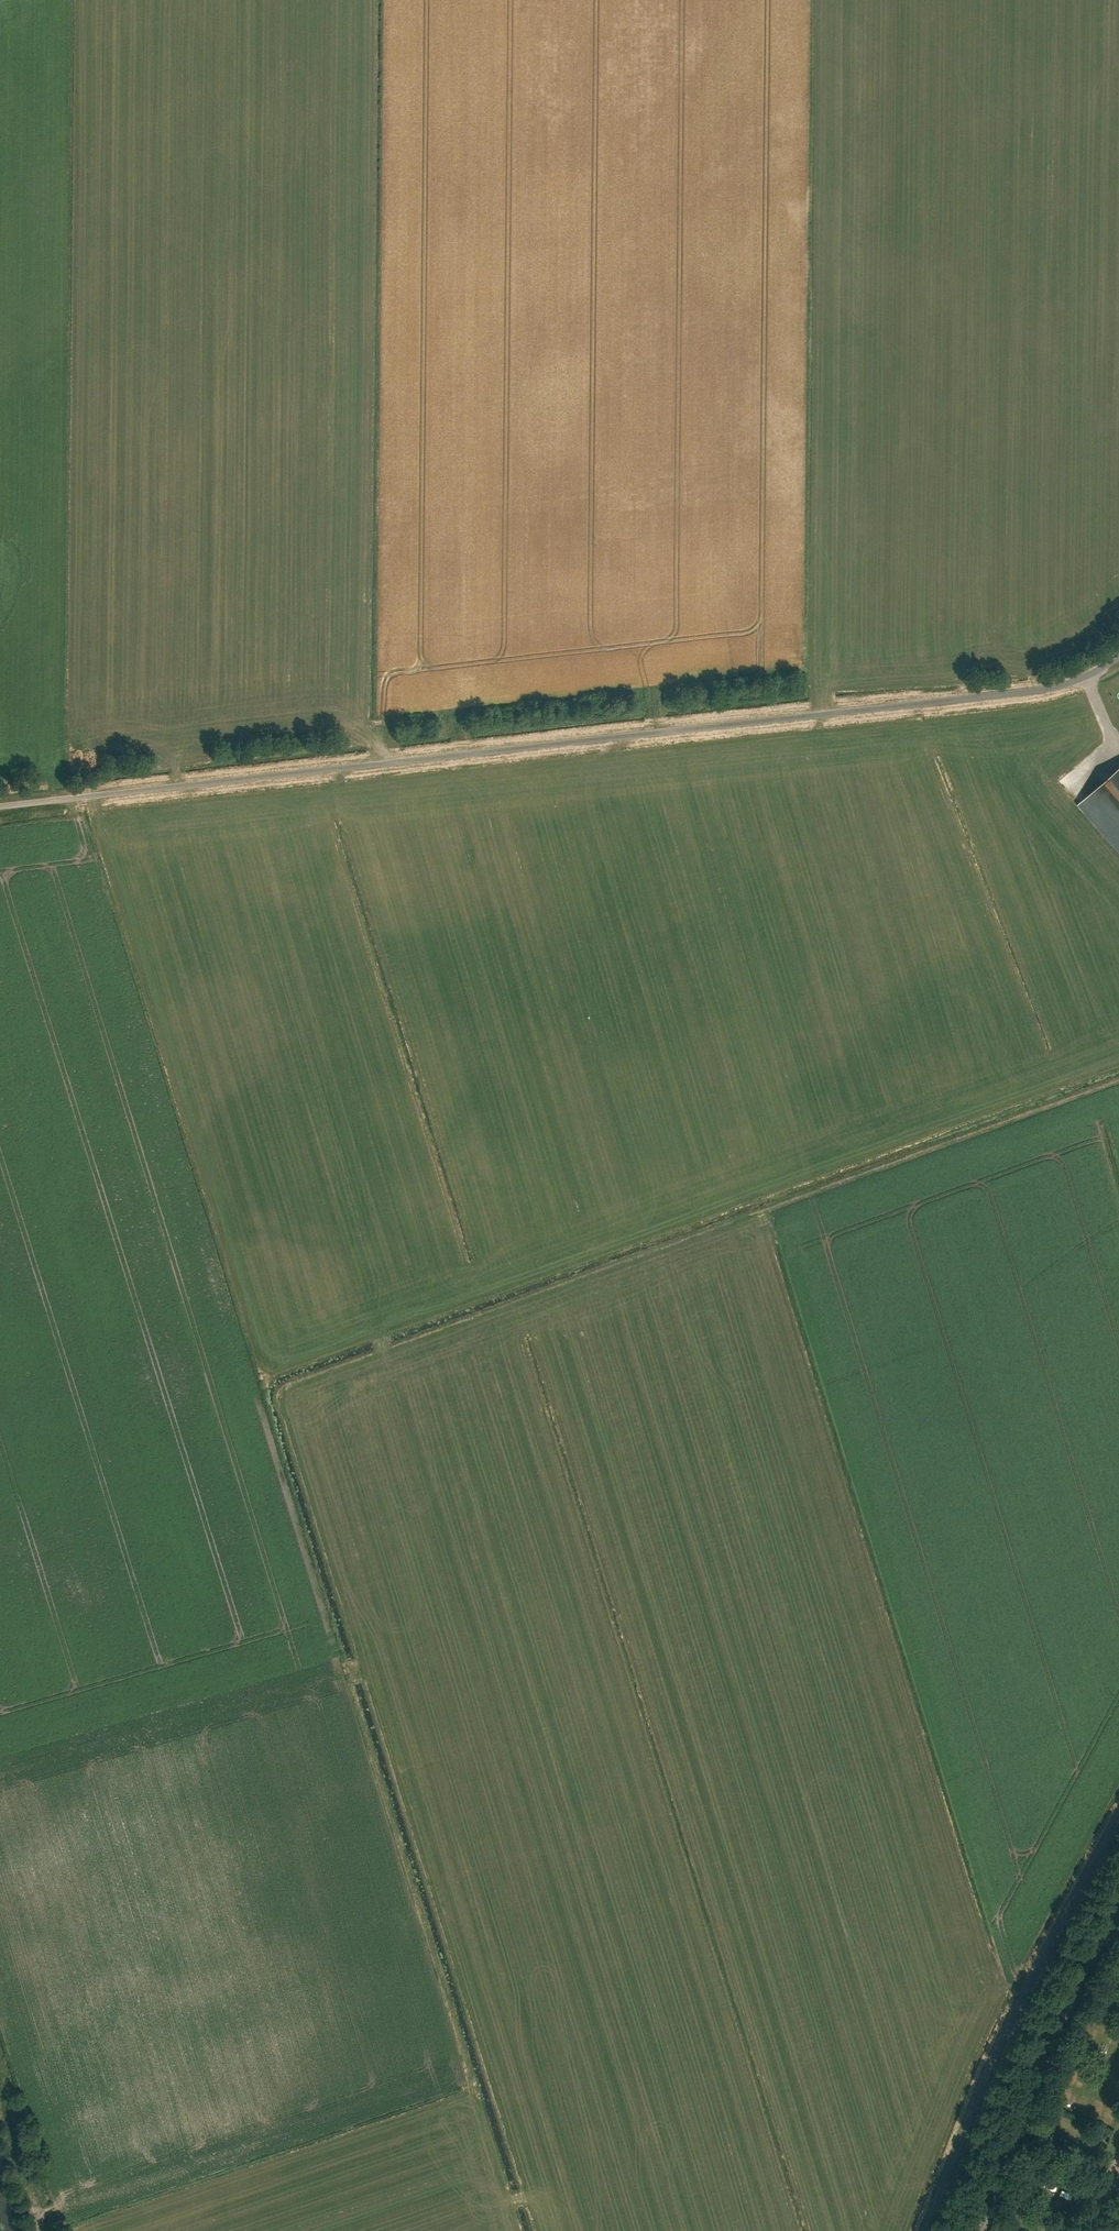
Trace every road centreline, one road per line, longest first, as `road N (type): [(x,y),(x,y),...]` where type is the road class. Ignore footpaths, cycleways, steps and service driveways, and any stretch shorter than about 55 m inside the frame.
road 1 (unclassified): [(0,807),(1048,688),(1118,656)]
road 2 (unclassified): [(926,2230),(1000,2046),(1118,1821)]
road 3 (track): [(0,2098),(42,2230)]

